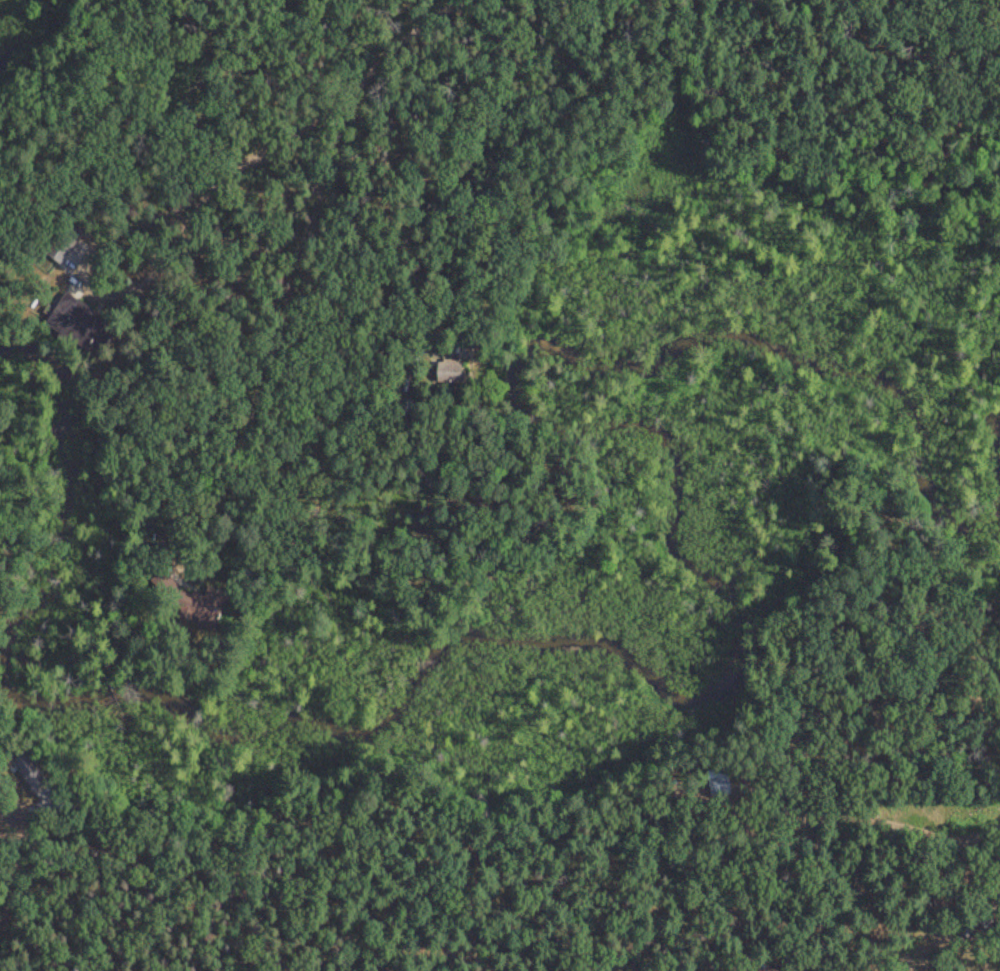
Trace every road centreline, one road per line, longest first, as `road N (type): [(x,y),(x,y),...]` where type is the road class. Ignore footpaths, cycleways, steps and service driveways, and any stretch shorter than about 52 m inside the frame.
road 1 (residential): [(112,260),(454,29),(531,0)]
road 2 (residential): [(21,0),(145,93),(234,178)]

